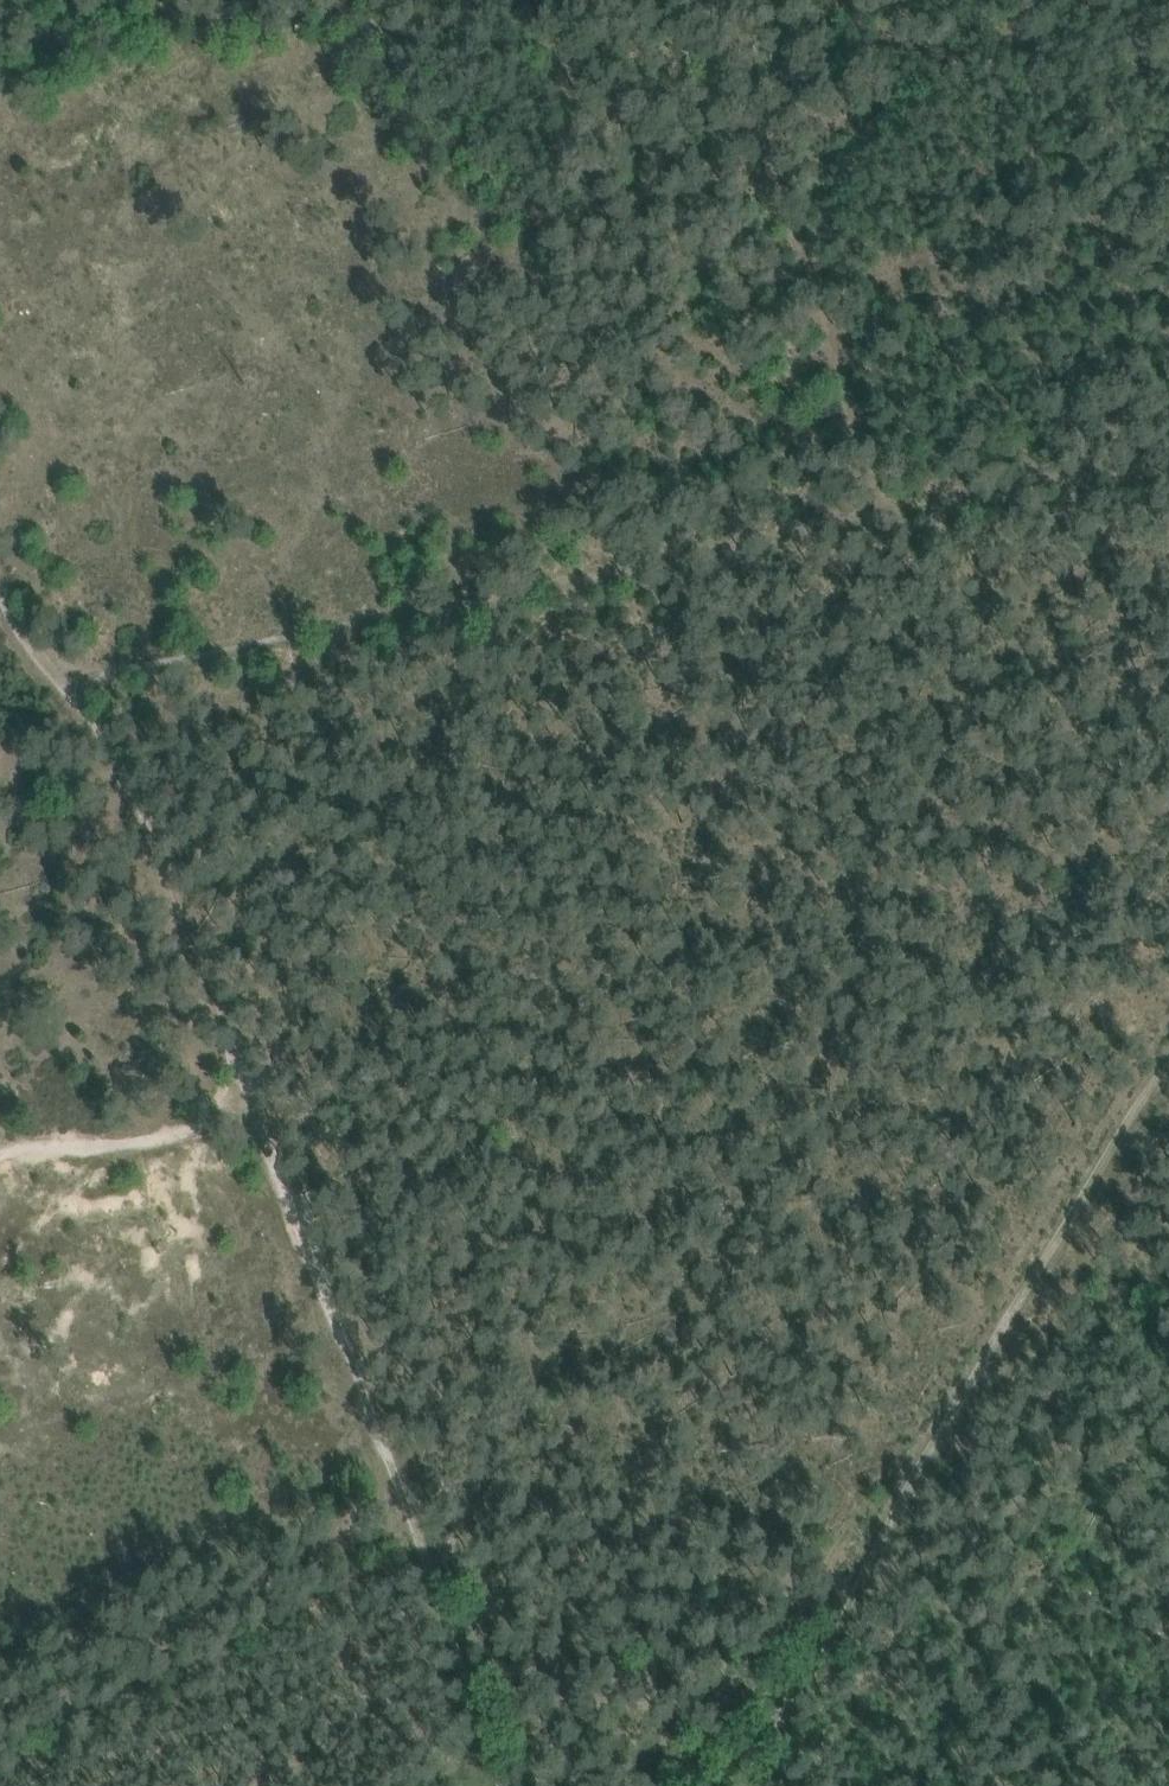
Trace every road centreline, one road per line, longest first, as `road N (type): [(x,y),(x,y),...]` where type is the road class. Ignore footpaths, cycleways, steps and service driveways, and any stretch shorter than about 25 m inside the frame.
road 1 (track): [(742,1785),(982,1364),(1168,1067)]
road 2 (track): [(246,1087),(510,1785)]
road 3 (track): [(76,671),(246,1087)]
road 4 (track): [(246,1087),(222,1120),(153,1143),(0,1150)]
road 5 (track): [(76,671),(56,656),(0,565)]

